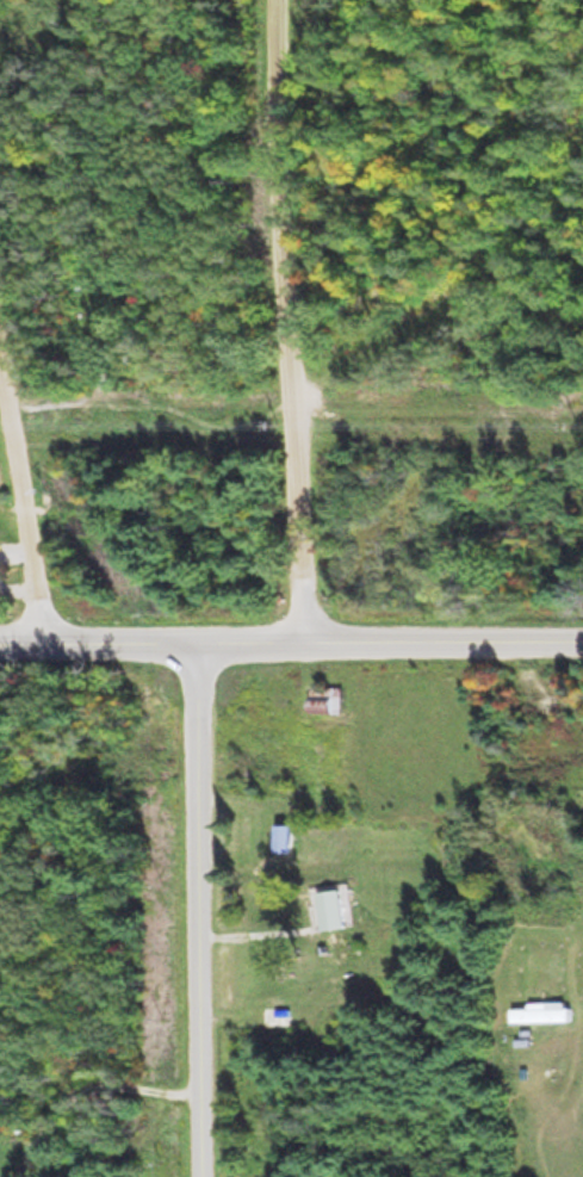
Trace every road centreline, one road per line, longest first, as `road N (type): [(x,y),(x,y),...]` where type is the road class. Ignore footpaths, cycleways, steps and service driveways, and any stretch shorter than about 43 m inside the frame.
road 1 (residential): [(312,637),(284,0)]
road 2 (tertiary): [(0,636),(582,640)]
road 3 (residential): [(215,1176),(211,636)]
road 4 (residential): [(51,636),(0,314)]

